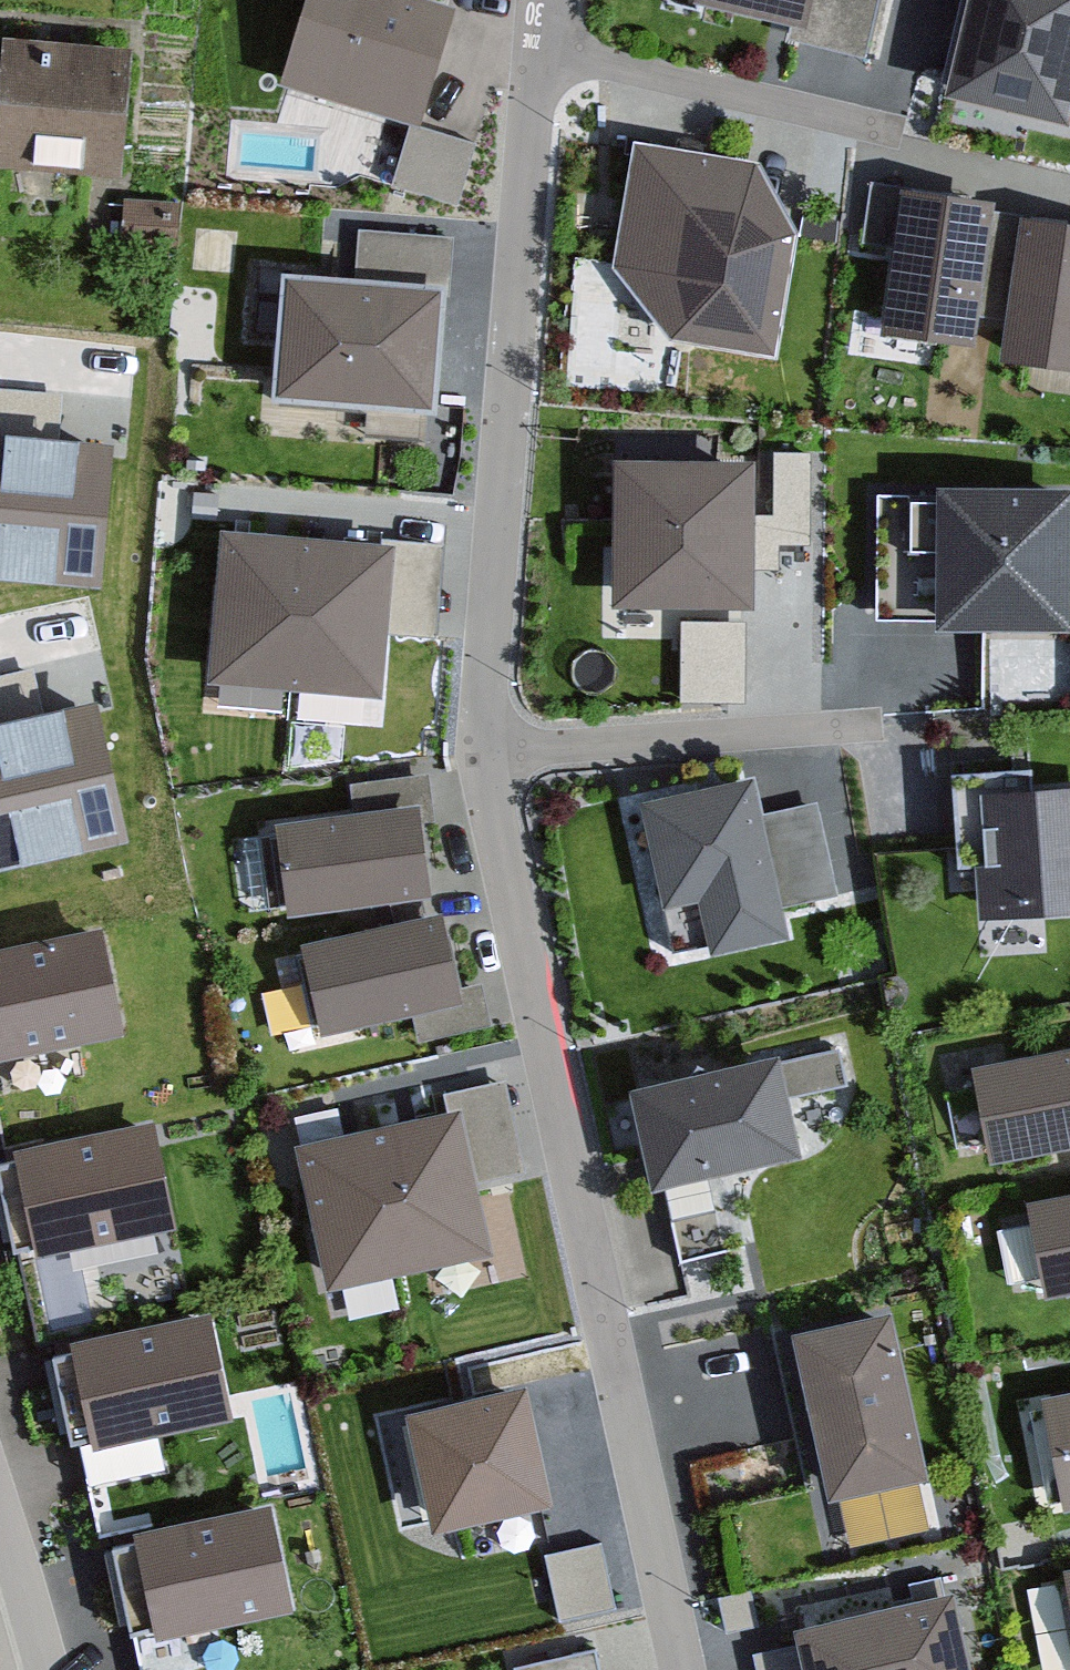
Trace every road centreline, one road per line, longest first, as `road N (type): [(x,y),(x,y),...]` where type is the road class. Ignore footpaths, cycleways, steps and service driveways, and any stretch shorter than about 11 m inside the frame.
road 1 (residential): [(549,0),(482,693),(485,751),(683,1669)]
road 2 (residential): [(0,1513),(46,1669)]

